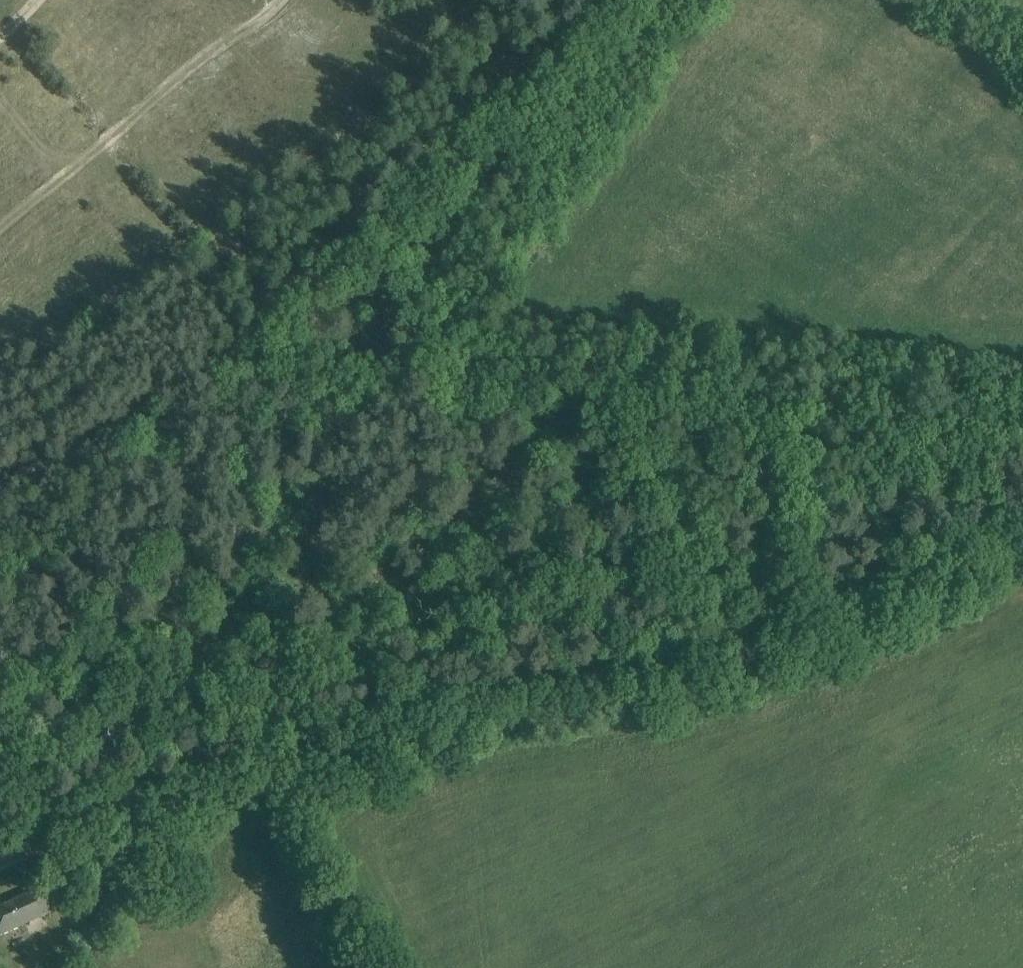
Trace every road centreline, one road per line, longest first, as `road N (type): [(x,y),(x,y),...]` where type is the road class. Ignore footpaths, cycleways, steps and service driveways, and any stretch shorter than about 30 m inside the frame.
road 1 (track): [(0,868),(227,759),(337,722),(713,655),(847,613)]
road 2 (track): [(847,613),(1022,541)]

